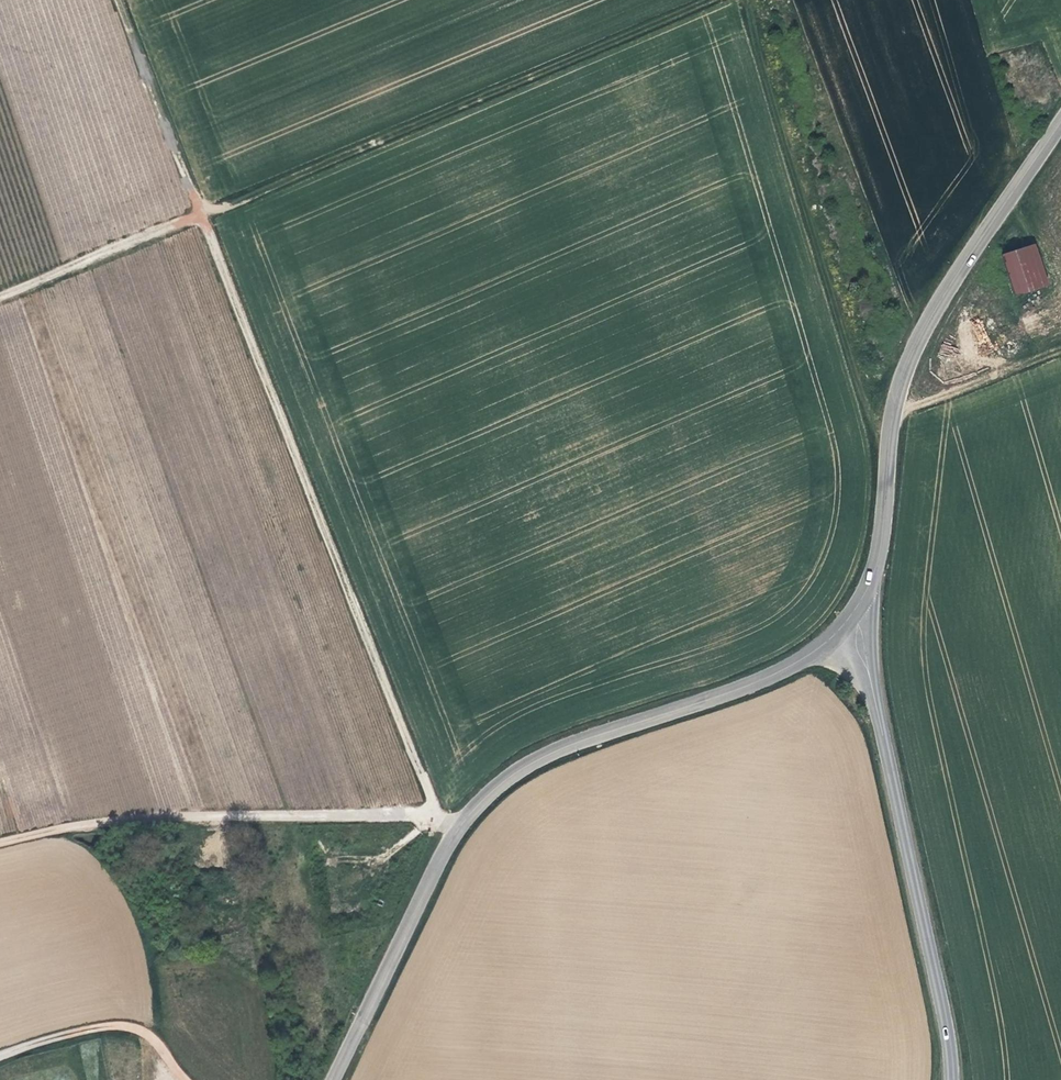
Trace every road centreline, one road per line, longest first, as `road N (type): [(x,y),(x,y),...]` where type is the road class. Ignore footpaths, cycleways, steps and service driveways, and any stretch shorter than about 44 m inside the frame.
road 1 (tertiary): [(855,611),(795,664),(572,744),(491,791),(448,844),(334,1079)]
road 2 (track): [(201,214),(439,819)]
road 3 (track): [(201,214),(711,0)]
road 4 (tertiary): [(1060,123),(937,306),(905,373),(876,564),(855,611)]
road 5 (unclassified): [(952,1079),(922,905),(855,611)]
road 6 (track): [(460,826),(415,815),(185,817),(0,843)]
road 7 (track): [(118,0),(201,214)]
road 8 (unclassified): [(0,1055),(127,1024),(161,1040),(192,1079)]
road 9 (track): [(0,296),(201,214)]
road 10 (track): [(893,415),(1060,348)]

